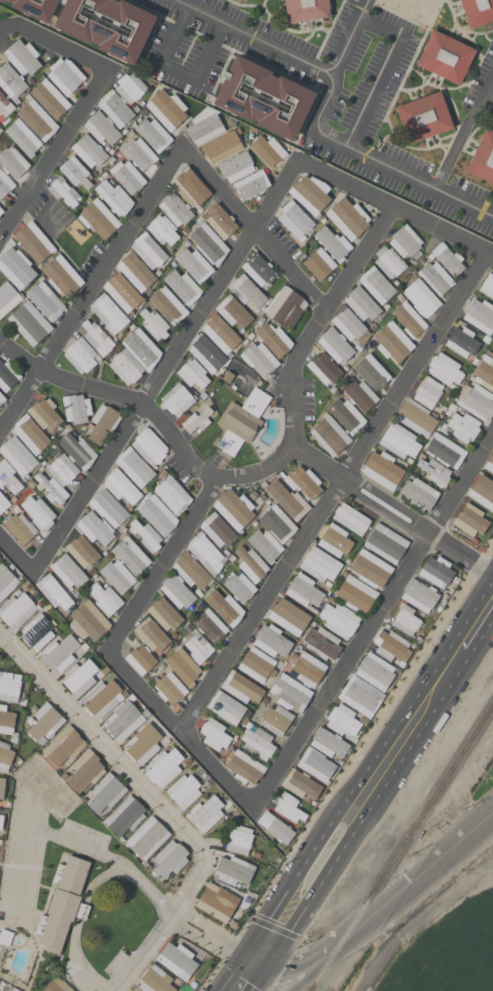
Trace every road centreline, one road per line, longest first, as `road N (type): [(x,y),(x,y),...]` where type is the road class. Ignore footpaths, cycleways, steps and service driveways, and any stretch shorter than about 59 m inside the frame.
road 1 (residential): [(492,433),(251,805),(106,656)]
road 2 (residential): [(325,310),(180,147),(37,370)]
road 3 (primary): [(492,576),(242,954)]
road 4 (residential): [(140,402),(214,476),(260,470),(292,447),(492,576)]
road 5 (primary): [(266,966),(469,655)]
road 6 (residential): [(363,0),(329,75),(318,130),(492,220)]
road 7 (residential): [(181,732),(341,477)]
road 8 (residential): [(0,638),(203,858)]
road 9 (residential): [(295,160),(140,402)]
road 10 (residential): [(341,477),(489,252)]
road 11 (residential): [(295,160),(492,254)]
road 12 (residential): [(214,476),(106,656)]
road 13 (residential): [(335,947),(492,814)]
road 14 (residential): [(31,576),(140,402)]
road 15 (residential): [(0,234),(103,68)]
road 16 (residential): [(203,858),(112,990)]
road 17 (residential): [(292,447),(300,349),(325,310)]
road 18 (residential): [(325,310),(391,205)]

